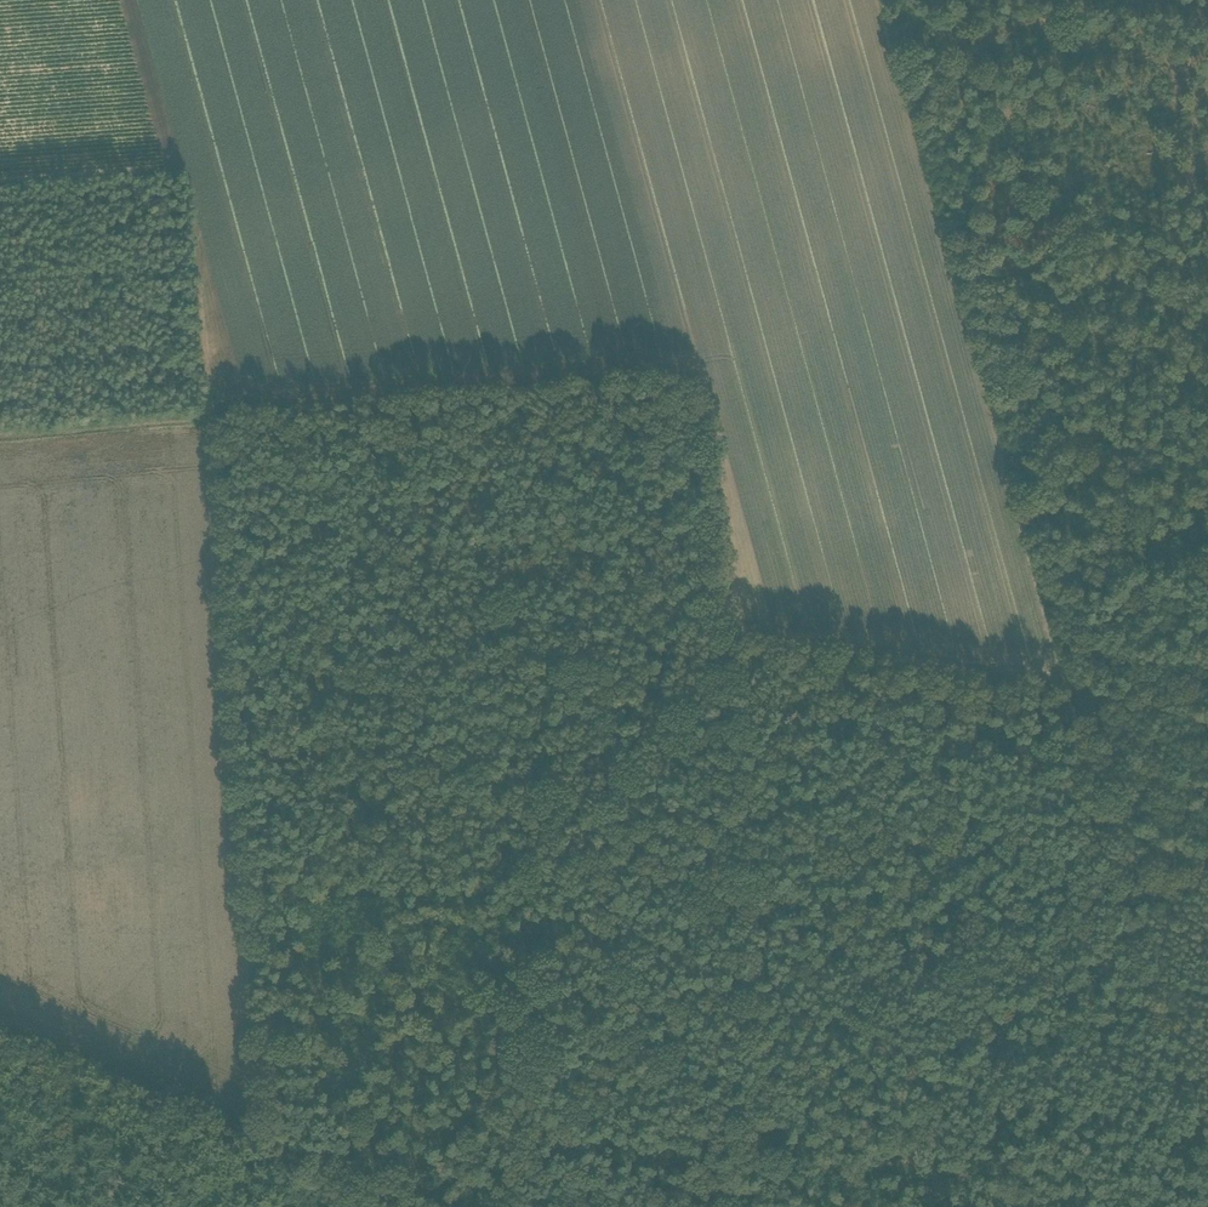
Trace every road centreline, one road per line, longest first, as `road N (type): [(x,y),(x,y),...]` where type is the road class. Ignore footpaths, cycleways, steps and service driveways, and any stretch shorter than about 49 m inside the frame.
road 1 (track): [(773,1206),(732,652)]
road 2 (track): [(0,1038),(262,1154)]
road 3 (track): [(262,1154),(382,1206)]

